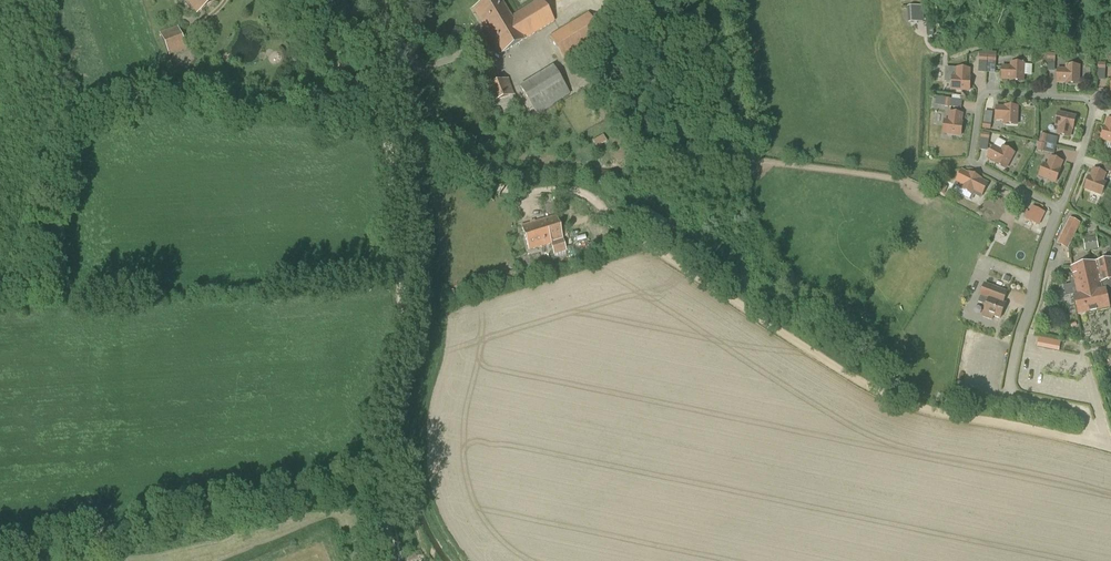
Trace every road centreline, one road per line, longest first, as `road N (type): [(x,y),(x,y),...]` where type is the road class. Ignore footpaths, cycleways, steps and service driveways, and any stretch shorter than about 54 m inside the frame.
road 1 (track): [(992,424),(870,392),(635,238),(578,191),(493,186),(432,163),(388,166)]
road 2 (track): [(388,529),(378,408),(401,300),(388,166)]
road 3 (track): [(388,166),(372,104),(341,73),(303,0)]
road 4 (residential): [(1110,449),(992,424)]

